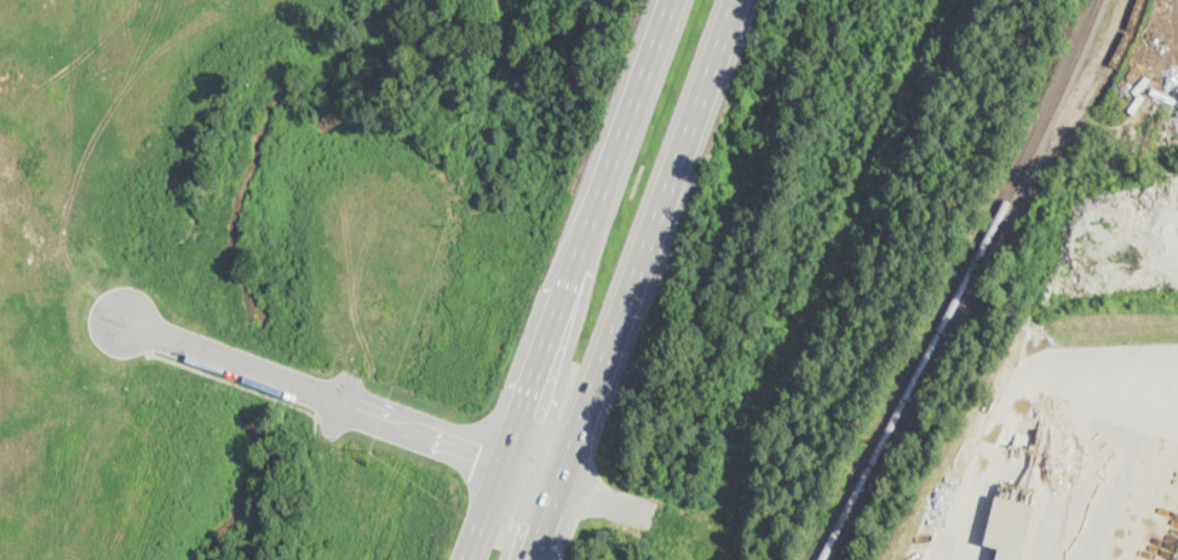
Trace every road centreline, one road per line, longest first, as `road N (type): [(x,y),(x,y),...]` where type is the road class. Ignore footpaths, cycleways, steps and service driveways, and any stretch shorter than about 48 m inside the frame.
road 1 (primary): [(530,559),(737,0)]
road 2 (primary): [(673,0),(483,515)]
road 3 (residential): [(130,322),(561,483)]

